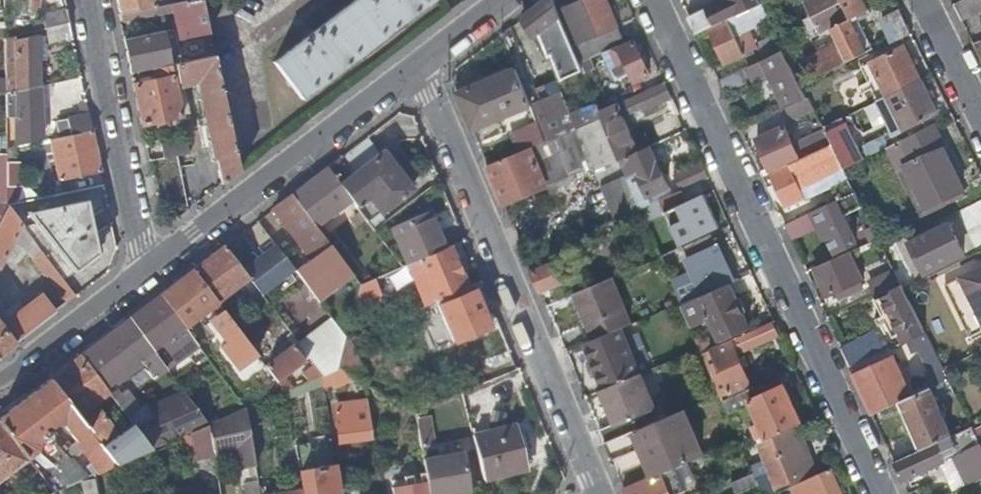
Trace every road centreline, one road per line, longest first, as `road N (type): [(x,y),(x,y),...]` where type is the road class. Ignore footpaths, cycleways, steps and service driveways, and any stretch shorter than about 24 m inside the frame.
road 1 (residential): [(655,0),(878,493)]
road 2 (residential): [(421,64),(600,493)]
road 3 (residential): [(142,268),(421,64)]
road 4 (residential): [(90,0),(142,268)]
road 5 (residential): [(142,268),(0,376)]
road 6 (residential): [(926,0),(980,113)]

